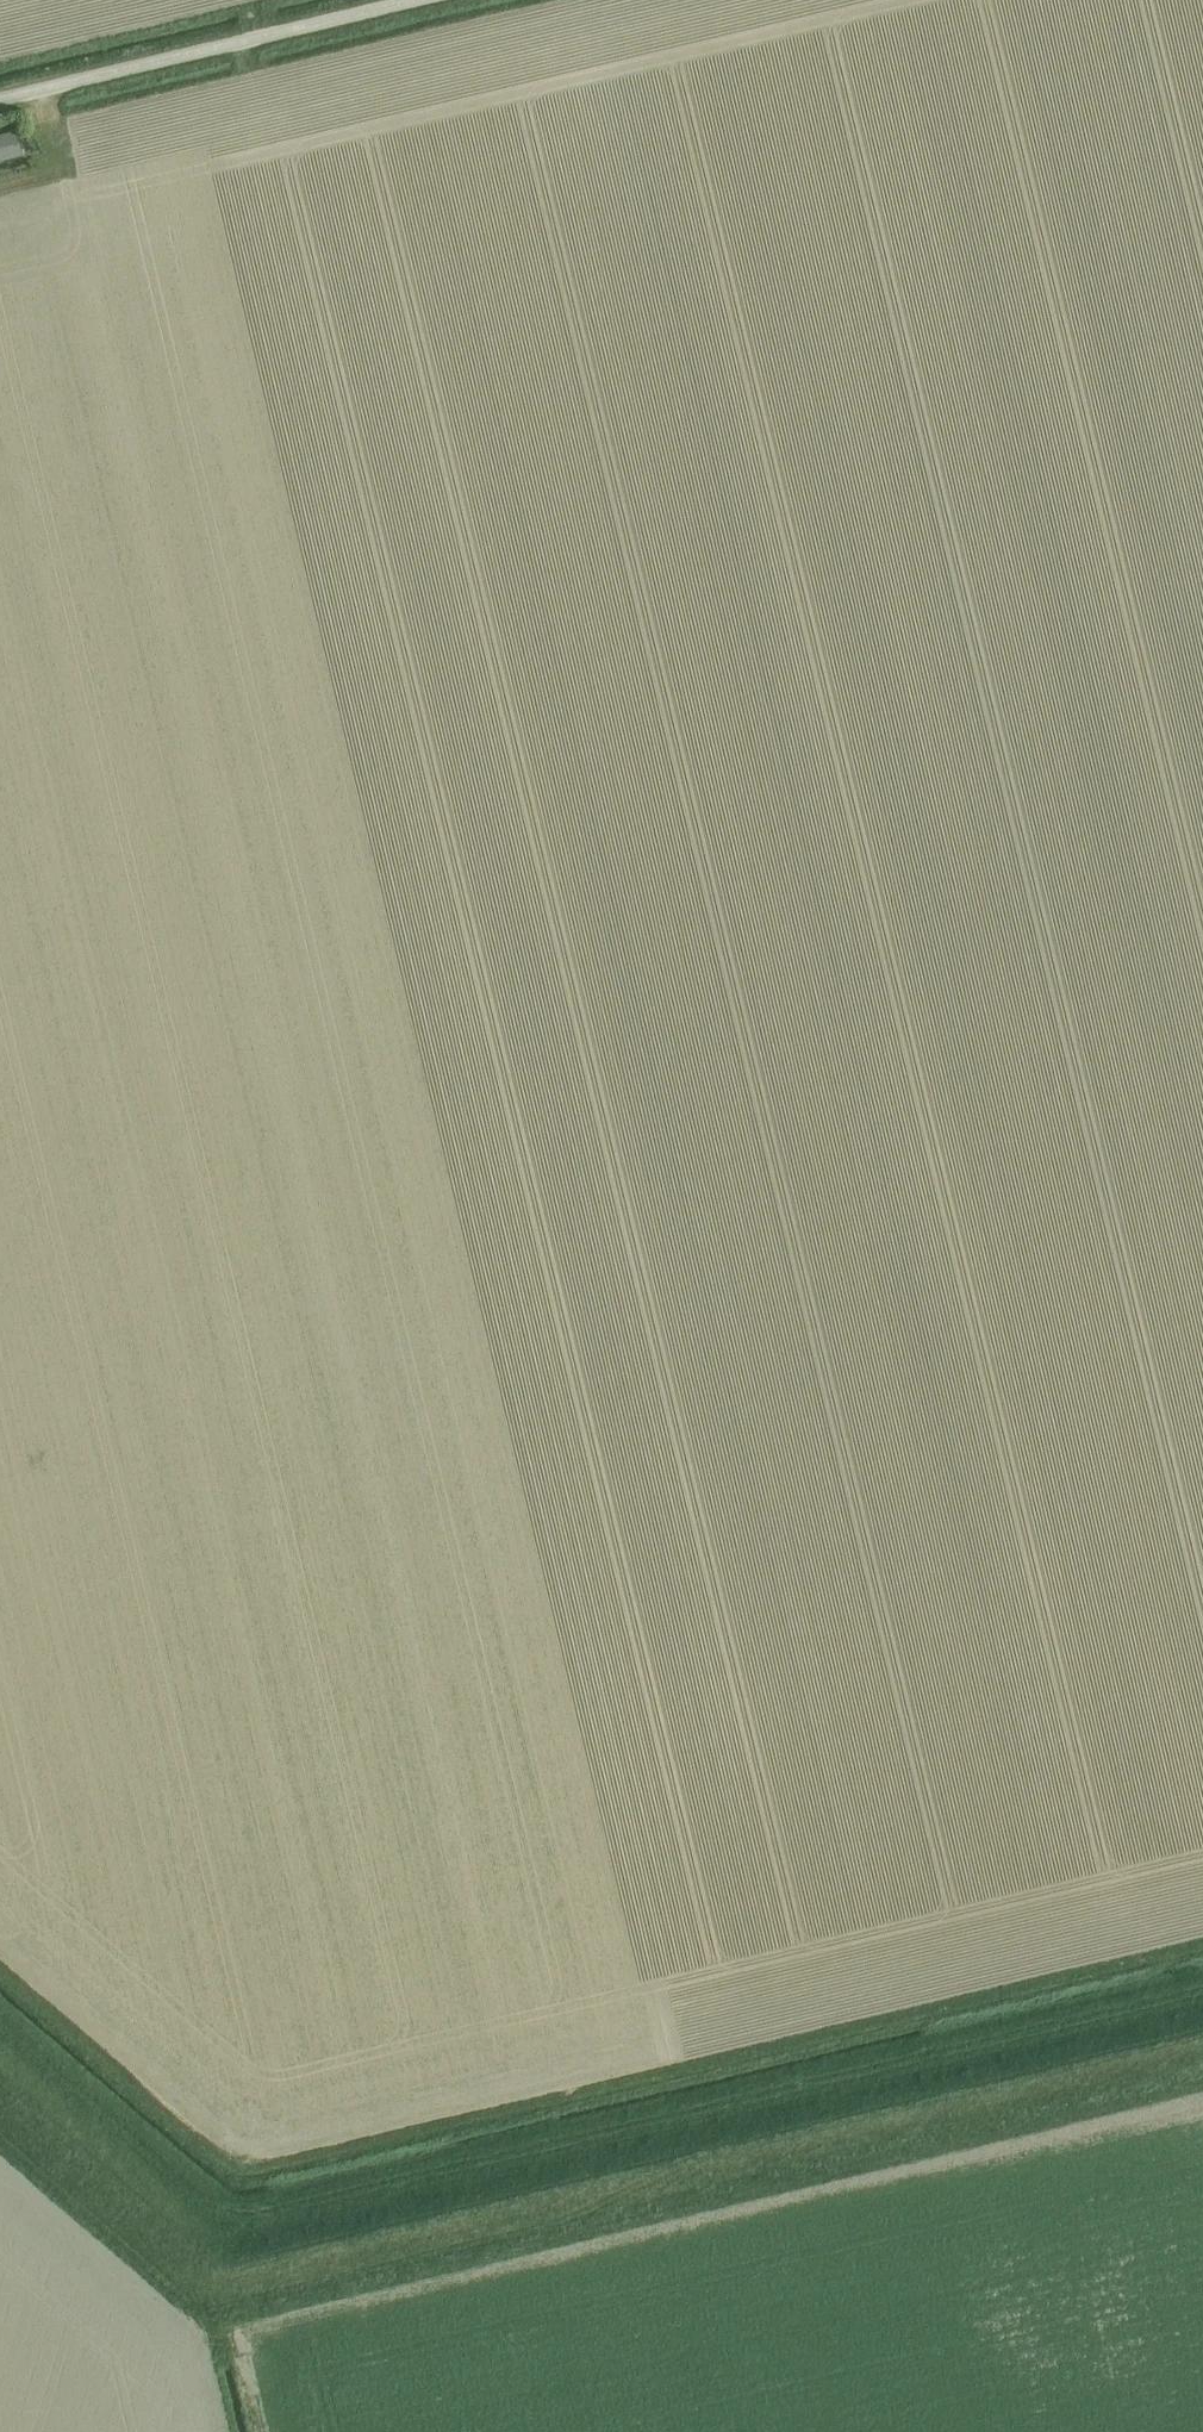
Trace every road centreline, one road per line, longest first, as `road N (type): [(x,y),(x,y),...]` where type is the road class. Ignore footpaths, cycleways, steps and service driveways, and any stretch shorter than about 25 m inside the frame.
road 1 (track): [(1202,1987),(236,2214),(210,2208),(0,2023)]
road 2 (unclassified): [(0,92),(388,0)]

